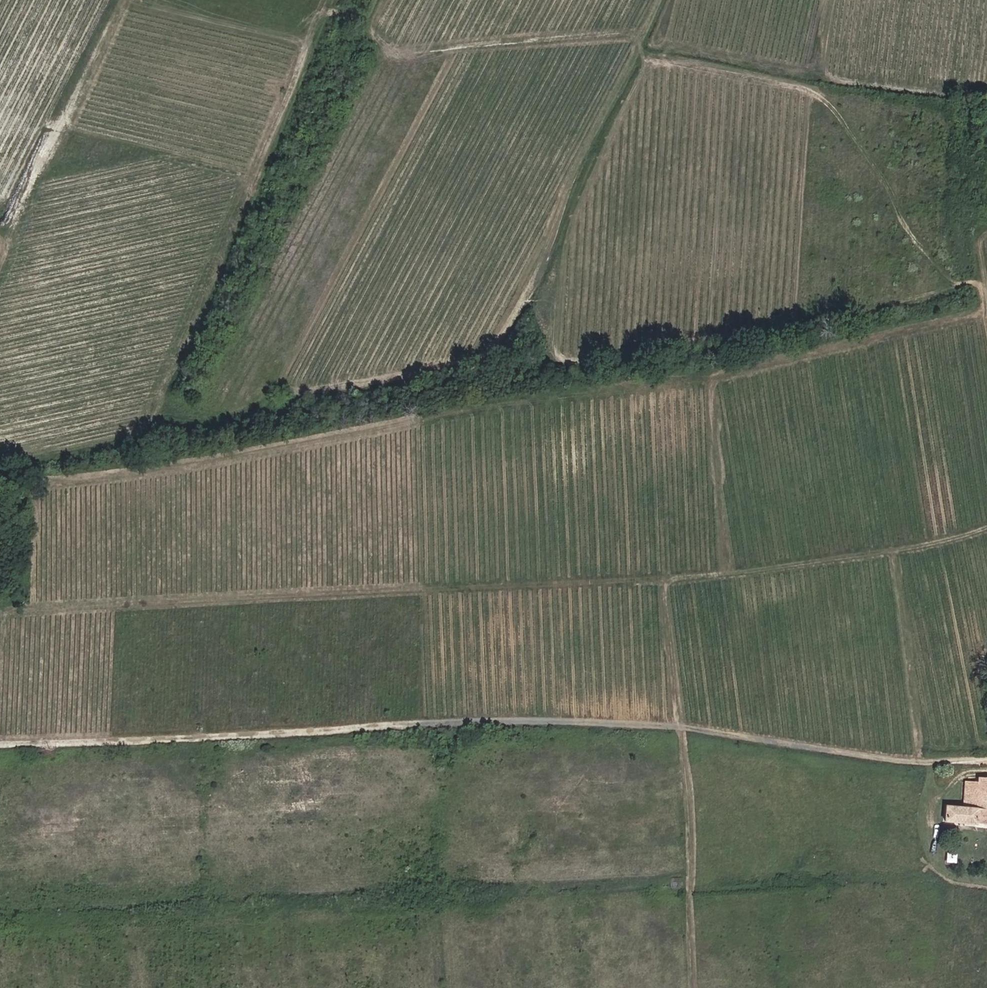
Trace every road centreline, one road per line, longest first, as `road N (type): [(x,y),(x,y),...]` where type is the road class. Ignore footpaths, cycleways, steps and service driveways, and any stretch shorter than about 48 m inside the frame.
road 1 (track): [(661,0),(504,340),(470,360),(336,382),(263,408),(186,415),(164,402),(331,0)]
road 2 (track): [(0,743),(490,720),(676,726),(921,764),(986,762)]
road 3 (track): [(694,987),(684,727)]

